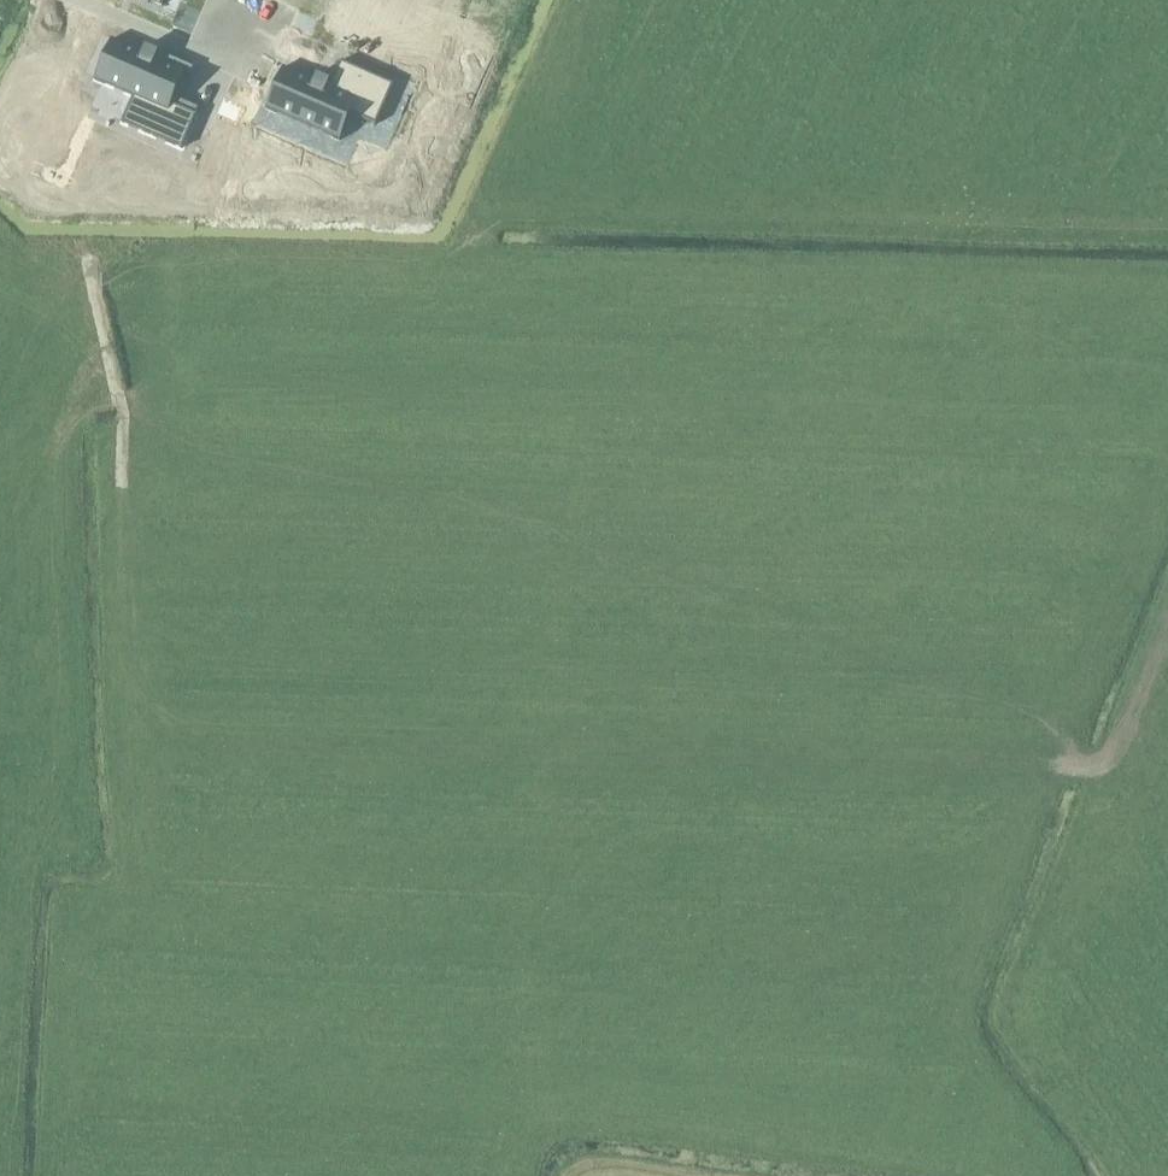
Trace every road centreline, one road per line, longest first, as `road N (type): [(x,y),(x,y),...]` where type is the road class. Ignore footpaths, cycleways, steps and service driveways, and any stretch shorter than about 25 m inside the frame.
road 1 (track): [(121,486),(122,409),(98,283)]

